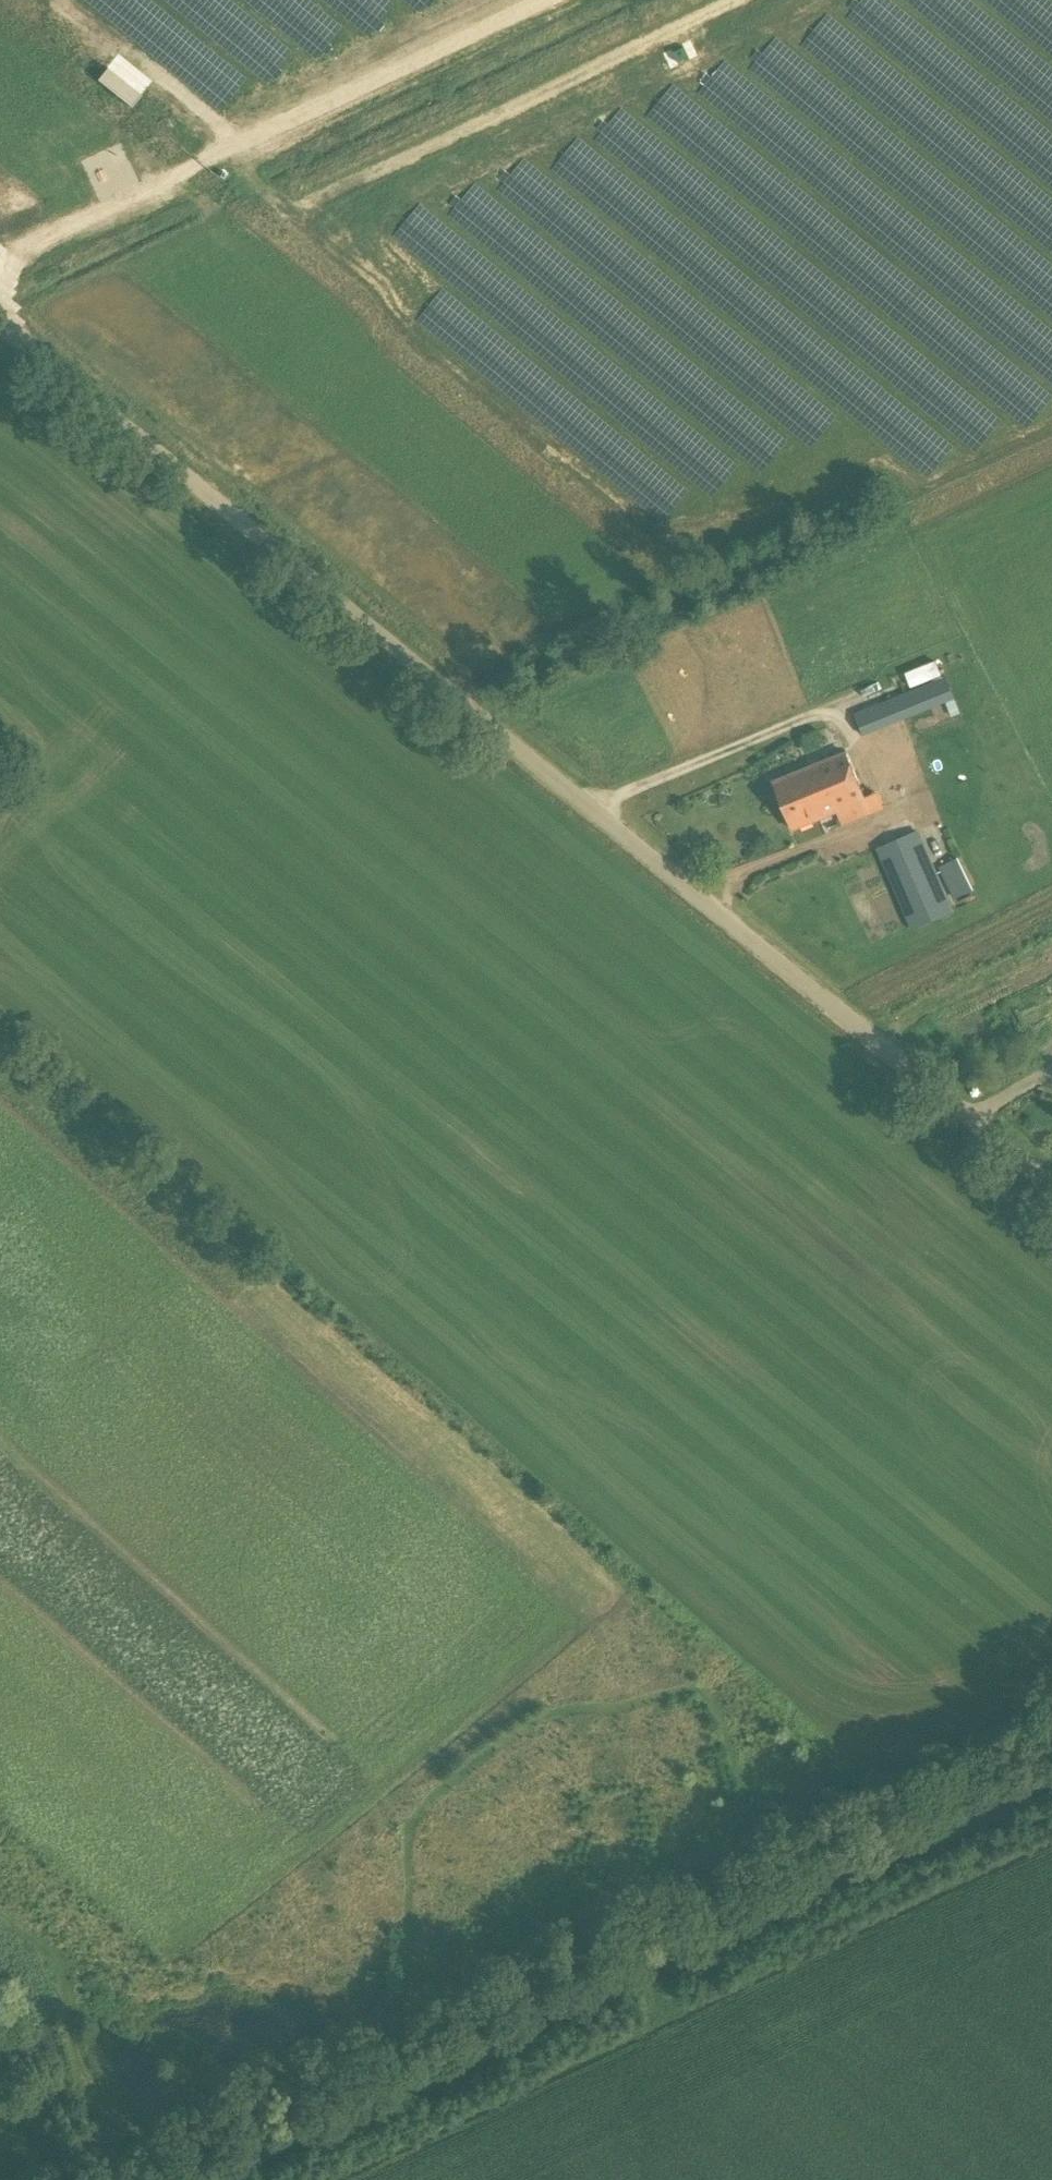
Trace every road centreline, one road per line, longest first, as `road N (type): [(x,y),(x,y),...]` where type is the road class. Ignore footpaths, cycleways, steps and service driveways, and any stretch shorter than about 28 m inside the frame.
road 1 (unclassified): [(1051,1184),(0,326)]
road 2 (track): [(208,166),(0,265)]

